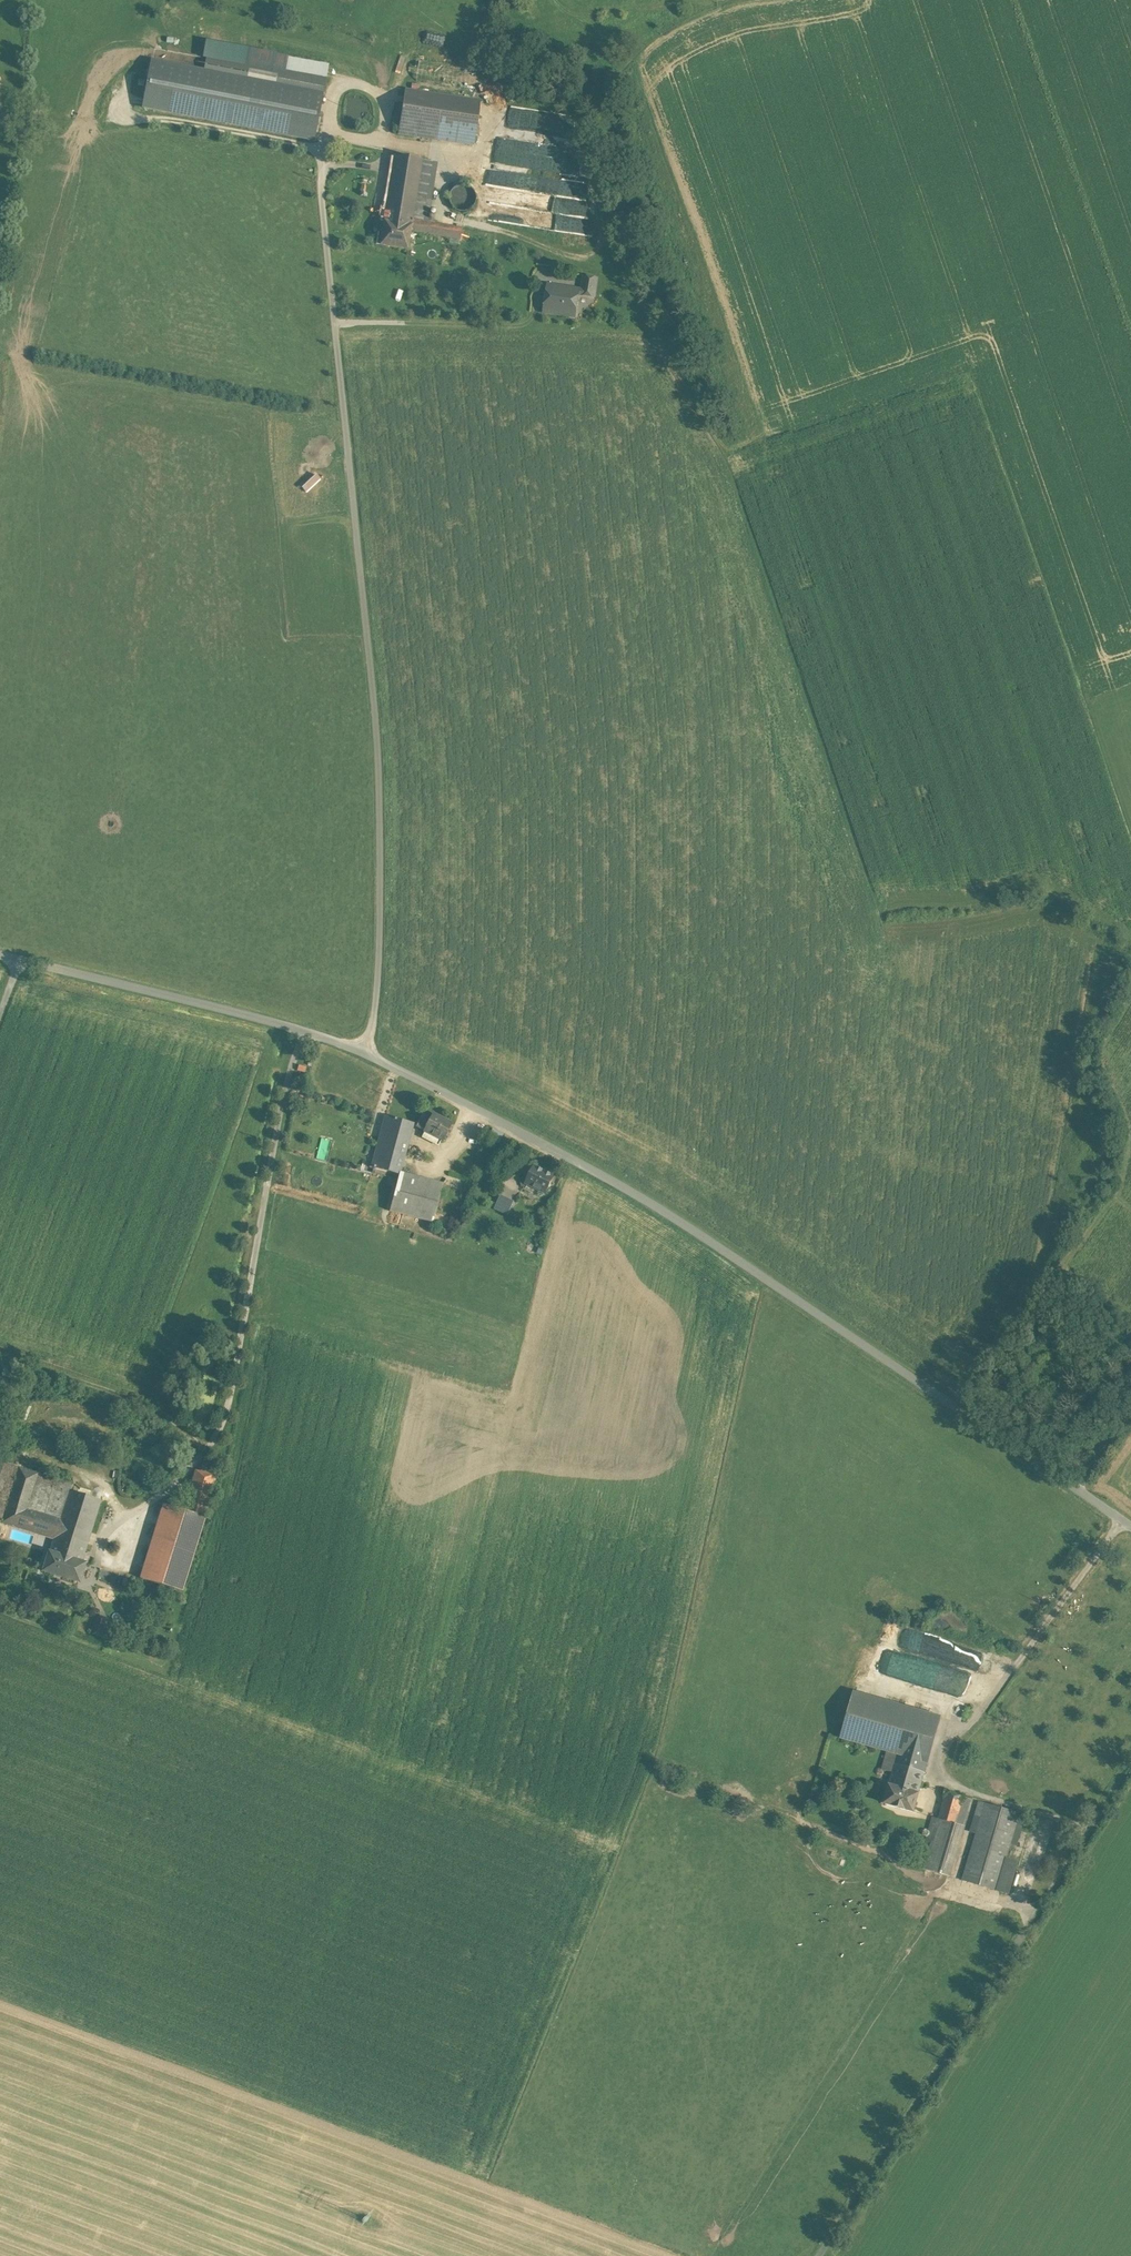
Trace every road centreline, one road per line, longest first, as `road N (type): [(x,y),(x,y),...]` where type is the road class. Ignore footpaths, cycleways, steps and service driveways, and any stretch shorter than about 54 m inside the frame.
road 1 (unclassified): [(1130,1527),(571,1158),(305,1028),(20,959)]
road 2 (unclassified): [(1130,1763),(820,2255)]
road 3 (track): [(689,0),(585,14),(558,0)]

